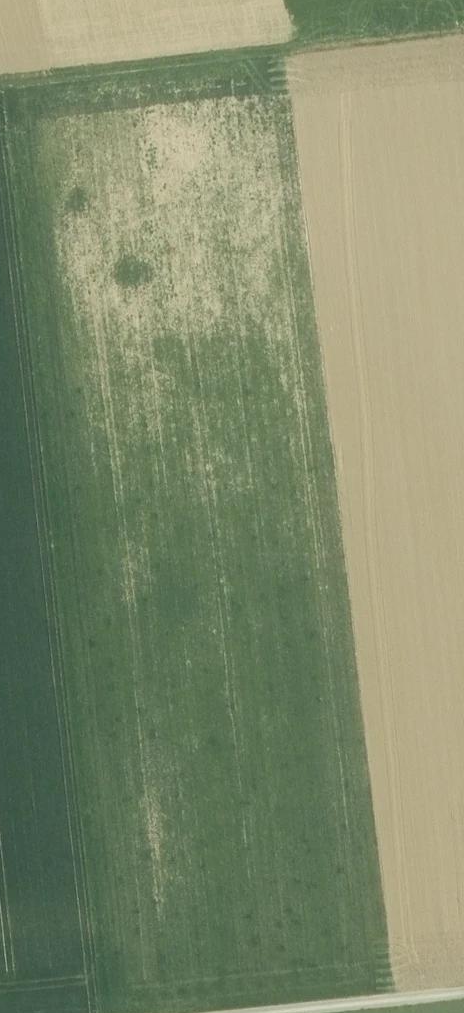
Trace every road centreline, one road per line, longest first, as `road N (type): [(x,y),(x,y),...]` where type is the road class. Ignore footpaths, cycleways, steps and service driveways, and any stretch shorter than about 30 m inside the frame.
road 1 (track): [(463,33),(0,81)]
road 2 (track): [(463,992),(263,1012)]

